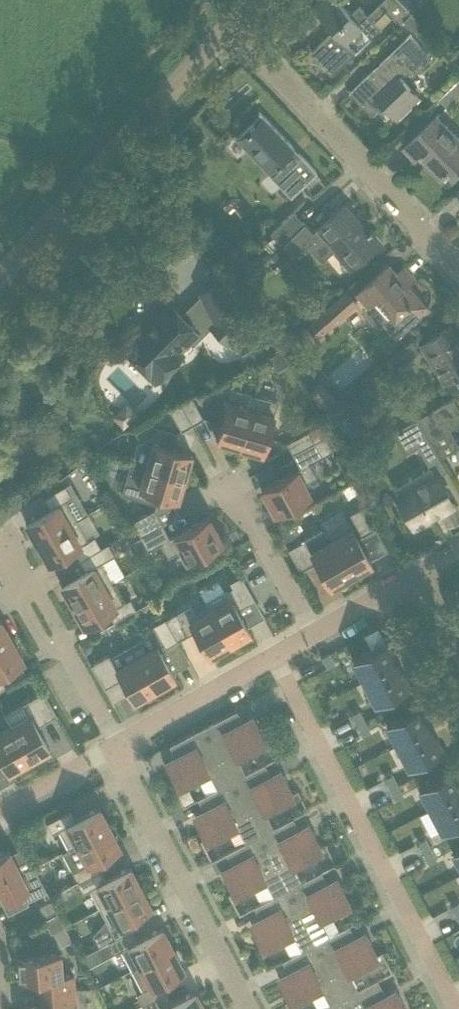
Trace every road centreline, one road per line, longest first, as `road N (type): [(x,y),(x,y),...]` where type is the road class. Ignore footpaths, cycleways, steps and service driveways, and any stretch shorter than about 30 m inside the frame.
road 1 (residential): [(276,654),(455,1008)]
road 2 (unclassified): [(0,276),(230,27)]
road 3 (residential): [(458,271),(230,27)]
road 4 (residential): [(248,1008),(112,746)]
road 5 (residential): [(119,743),(7,547)]
road 6 (residential): [(276,654),(119,743)]
road 7 (residential): [(311,634),(225,479)]
road 8 (residential): [(112,746),(0,809)]
road 9 (residential): [(416,575),(311,634)]

